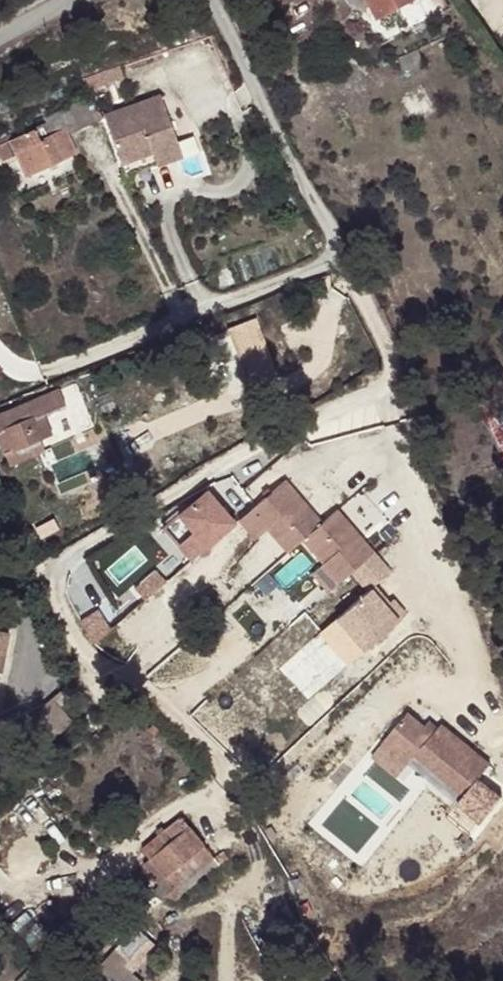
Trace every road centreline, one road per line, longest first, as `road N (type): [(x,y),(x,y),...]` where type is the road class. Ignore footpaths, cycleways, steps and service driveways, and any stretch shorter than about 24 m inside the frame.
road 1 (unclassified): [(211,0),(325,218),(334,251),(328,262),(218,303)]

